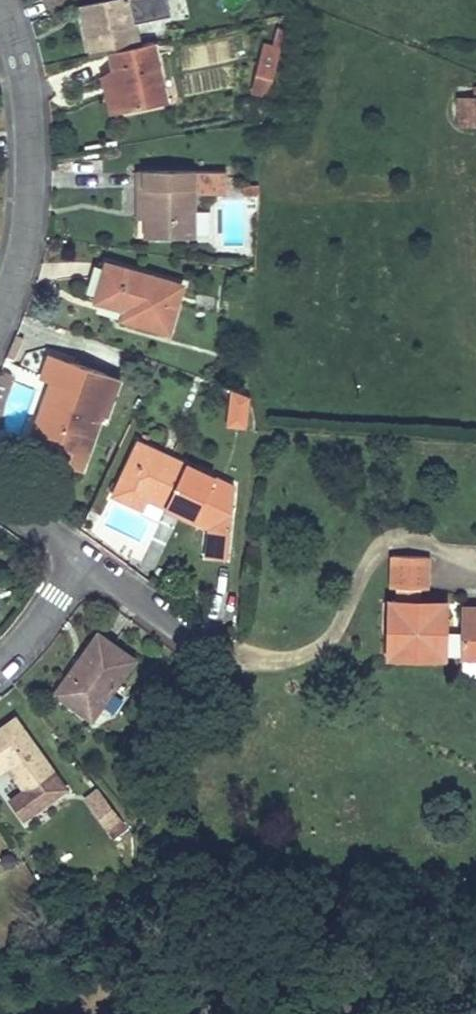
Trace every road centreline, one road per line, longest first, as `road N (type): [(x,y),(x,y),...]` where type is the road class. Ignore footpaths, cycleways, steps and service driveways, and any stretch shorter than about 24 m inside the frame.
road 1 (residential): [(0,304),(20,235),(26,145),(18,62),(0,7)]
road 2 (residential): [(81,558),(0,665)]

